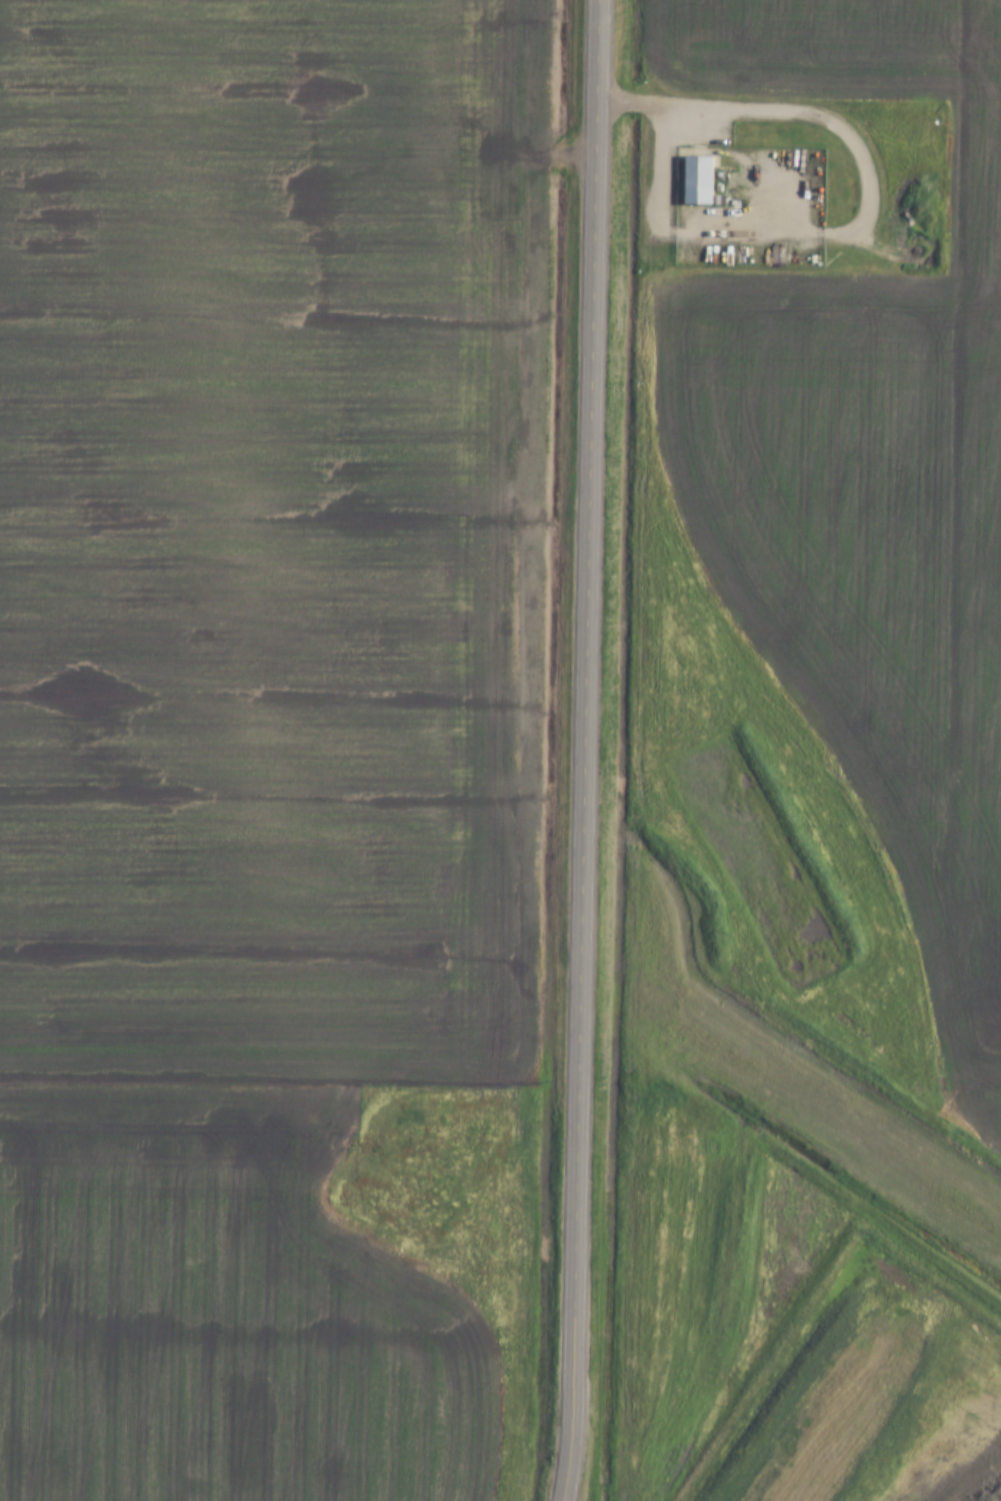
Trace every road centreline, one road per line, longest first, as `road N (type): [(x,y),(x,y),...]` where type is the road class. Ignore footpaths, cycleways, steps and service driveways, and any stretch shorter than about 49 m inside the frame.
road 1 (secondary): [(562,1500),(571,1430),(603,0)]

